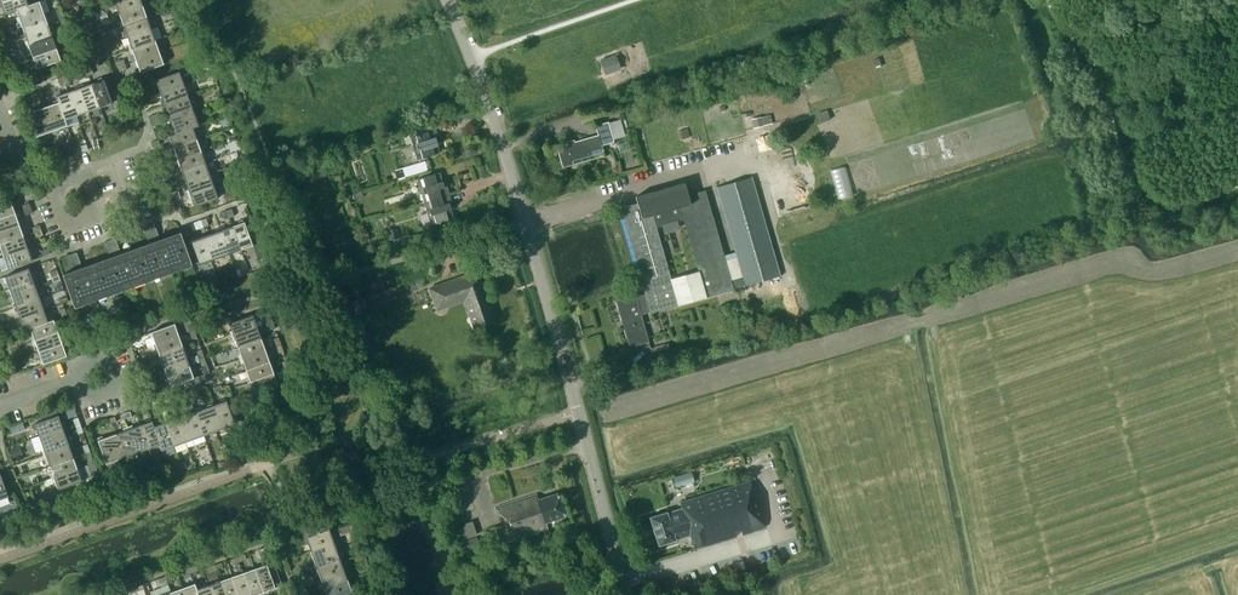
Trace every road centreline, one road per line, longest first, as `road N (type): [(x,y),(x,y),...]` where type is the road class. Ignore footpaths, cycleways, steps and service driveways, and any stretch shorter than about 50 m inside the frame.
road 1 (tertiary): [(627,594),(523,219),(445,0)]

